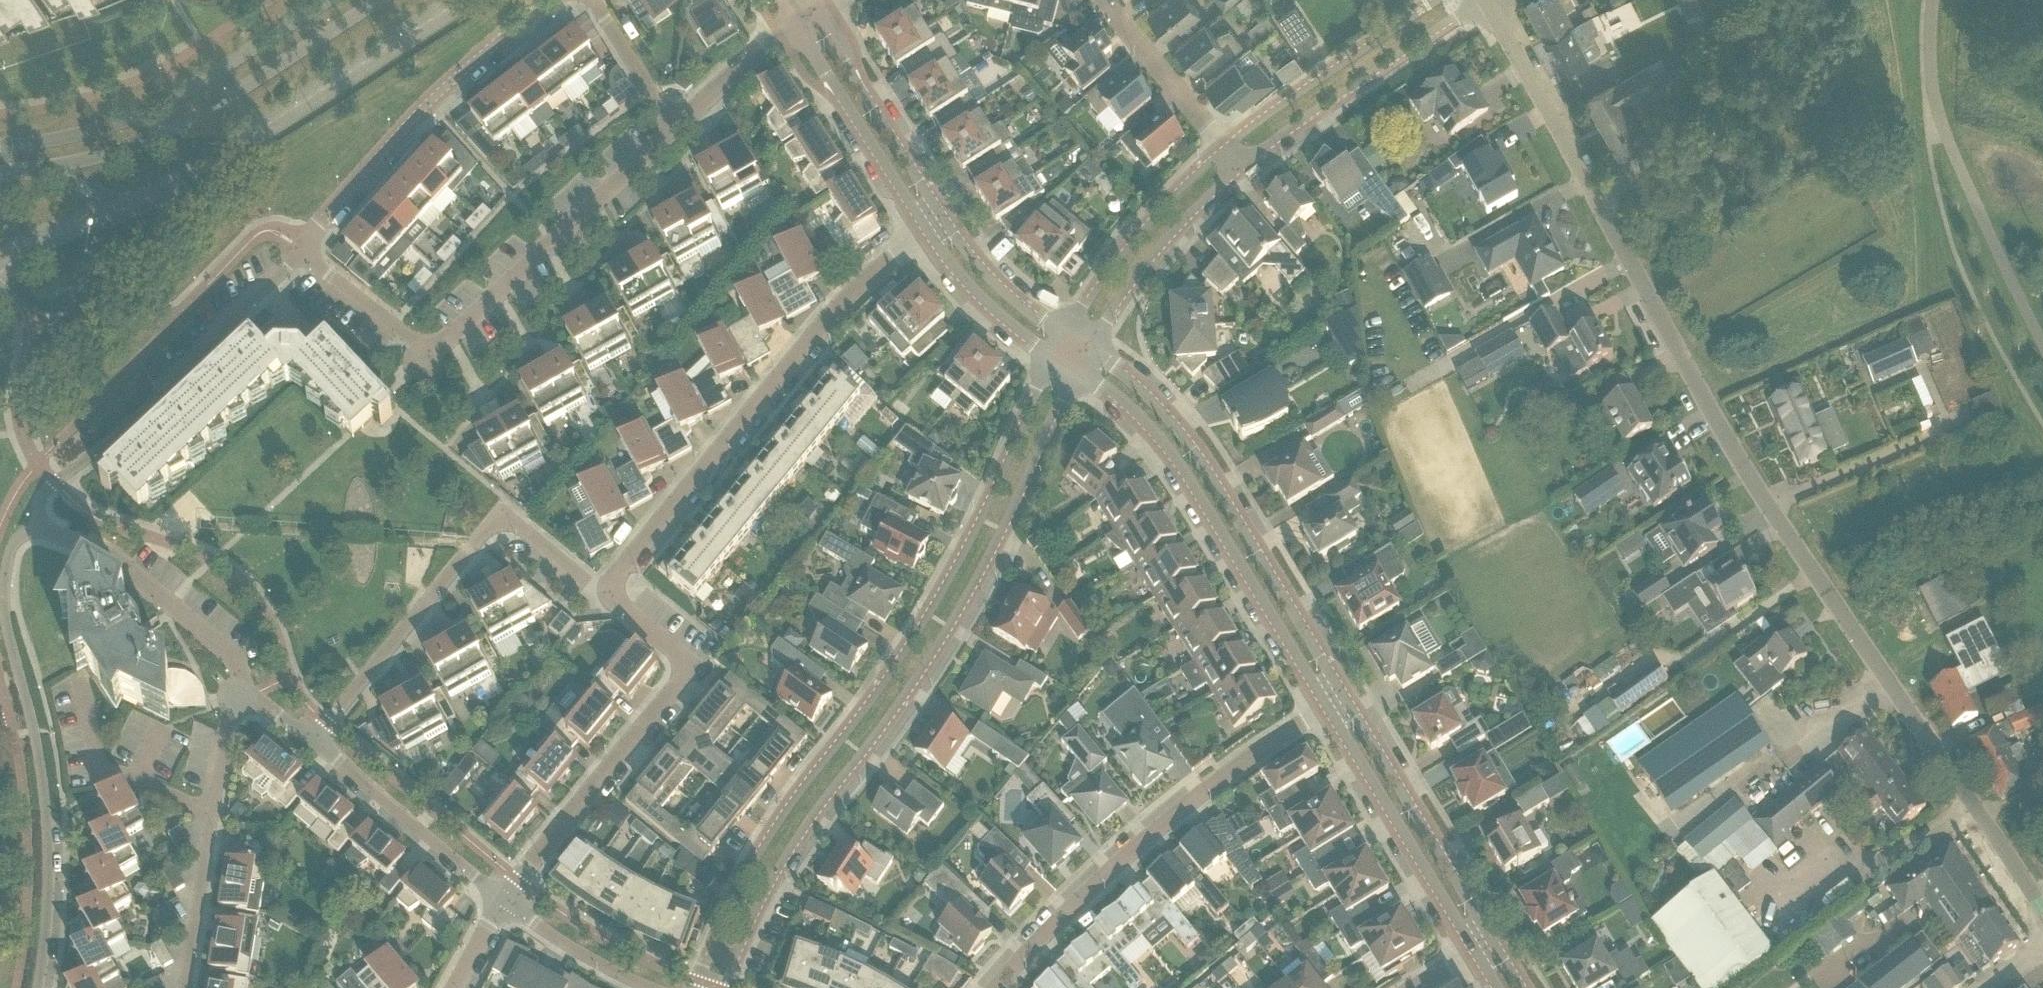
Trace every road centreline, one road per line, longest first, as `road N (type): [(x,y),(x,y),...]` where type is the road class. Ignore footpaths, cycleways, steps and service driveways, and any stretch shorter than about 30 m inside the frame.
road 1 (residential): [(1491,11),(1732,445),(2042,911)]
road 2 (residential): [(1052,354),(948,580),(750,867),(716,944),(722,959)]
road 3 (residential): [(722,959),(733,955),(798,833),(962,604),(1076,366)]
road 4 (residential): [(604,594),(803,347),(925,227)]
road 5 (residential): [(34,987),(47,863),(3,573),(16,540),(40,528)]
road 6 (unclassified): [(1348,698),(1194,446),(1135,384),(1086,347)]
road 7 (residential): [(993,987),(1090,886),(1204,788),(1331,708)]
road 8 (unclassified): [(1076,366),(1140,414),(1184,463),(1331,708)]
road 9 (secondary): [(0,175),(180,130),(381,0)]
road 10 (residential): [(604,594),(520,526),(494,523),(312,744)]
road 11 (residential): [(512,902),(684,672),(681,655),(604,594)]
road 12 (residential): [(40,528),(41,499),(53,482),(195,361),(302,252)]
road 13 (secondary): [(332,0),(172,103),(63,143),(0,148)]
road 14 (residential): [(302,252),(430,103),(554,0)]
road 15 (residential): [(436,347),(677,126)]
road 16 (residential): [(183,987),(226,720),(248,695)]
road 17 (residential): [(1237,167),(1474,5)]
road 18 (unclassified): [(1331,708),(1476,945)]
road 19 (residential): [(248,695),(237,664),(173,601),(113,553),(40,528)]
road 20 (unclassified): [(1491,934),(1348,698)]
road 21 (residential): [(1436,0),(1221,152)]
road 22 (residential): [(312,744),(512,902)]
road 23 (unclassified): [(803,17),(815,58),(925,227)]
road 24 (unclassified): [(943,216),(827,40),(803,17)]
road 25 (residential): [(1221,152),(1115,263),(1066,334)]
road 26 (residential): [(1086,347),(1154,252),(1237,167)]
road 27 (residential): [(1104,0),(1221,152)]
road 28 (unclassified): [(925,227),(987,298),(1052,354)]
road 29 (unclassified): [(1066,334),(981,269),(943,216)]
road 30 (residential): [(677,126),(803,17)]
road 31 (residential): [(512,902),(553,935),(650,987)]
road 32 (residential): [(677,126),(593,0)]
road 33 (residential): [(417,343),(302,252)]

